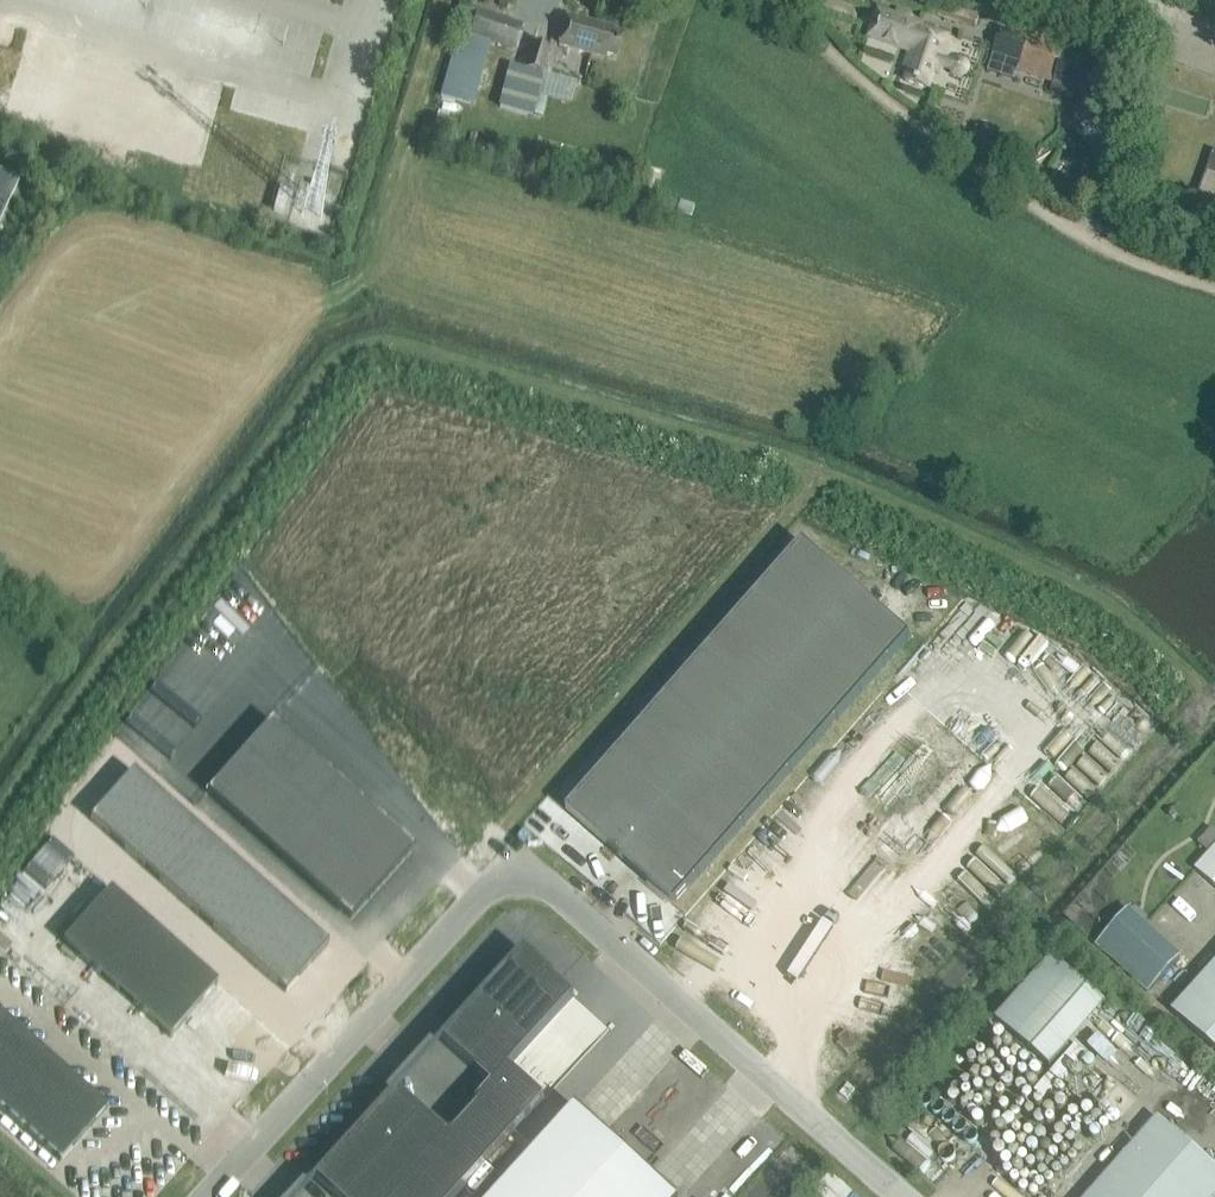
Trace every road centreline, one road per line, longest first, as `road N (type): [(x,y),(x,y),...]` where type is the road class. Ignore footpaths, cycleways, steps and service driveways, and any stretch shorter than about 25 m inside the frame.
road 1 (unclassified): [(208,1196),(513,863),(903,1196)]
road 2 (track): [(762,0),(948,150),(1056,222),(1214,288)]

